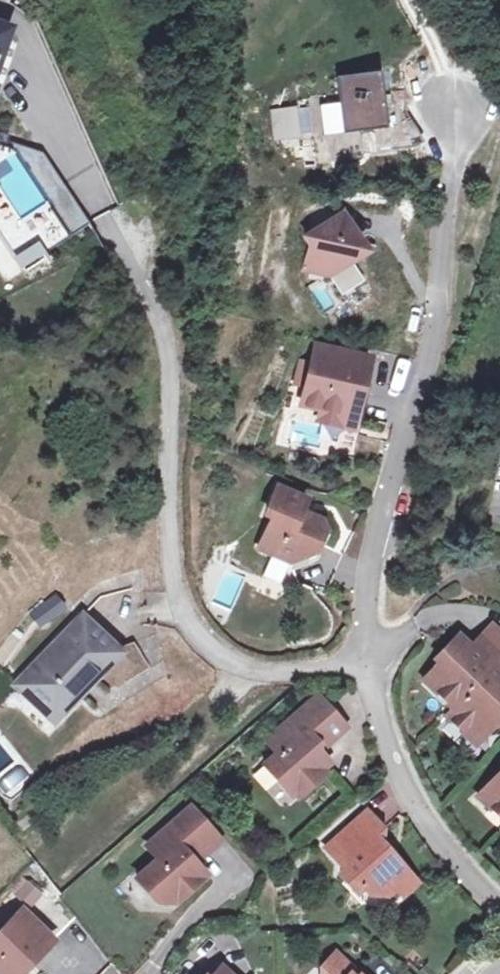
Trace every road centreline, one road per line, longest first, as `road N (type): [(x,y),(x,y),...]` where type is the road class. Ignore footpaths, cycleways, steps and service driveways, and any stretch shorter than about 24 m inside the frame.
road 1 (residential): [(109,214),(166,342),(169,549),(192,633),(217,659),(248,674),(312,675),(366,661)]
road 2 (residential): [(366,661),(365,592),(441,299),(459,110)]
road 3 (residential): [(499,907),(443,847),(399,783),(366,661)]

